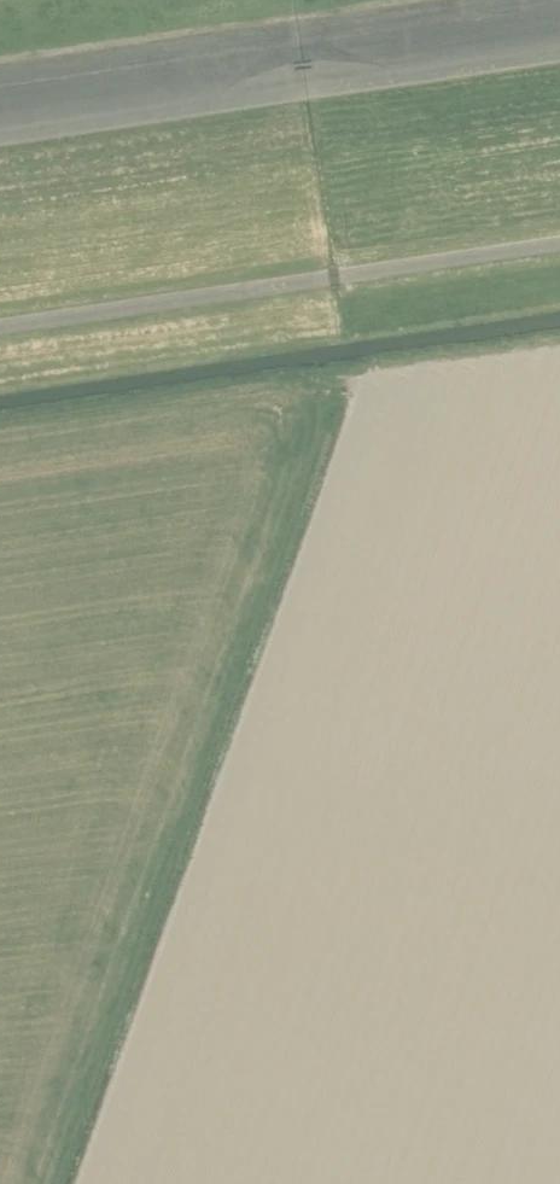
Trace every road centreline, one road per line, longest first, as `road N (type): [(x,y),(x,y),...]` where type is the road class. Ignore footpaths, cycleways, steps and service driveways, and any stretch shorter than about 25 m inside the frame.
road 1 (track): [(0,138),(559,53)]

